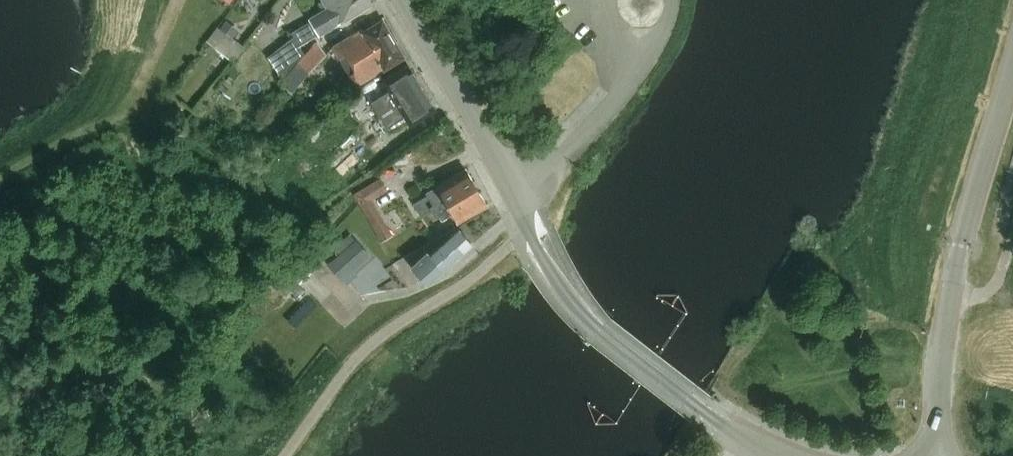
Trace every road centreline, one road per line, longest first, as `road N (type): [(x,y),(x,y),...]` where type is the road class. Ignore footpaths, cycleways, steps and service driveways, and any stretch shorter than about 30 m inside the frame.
road 1 (secondary): [(786,455),(724,424),(572,301),(398,0)]
road 2 (secondary): [(936,455),(940,379),(962,245),(1012,64)]
road 3 (track): [(177,0),(142,82),(116,116),(0,184)]

